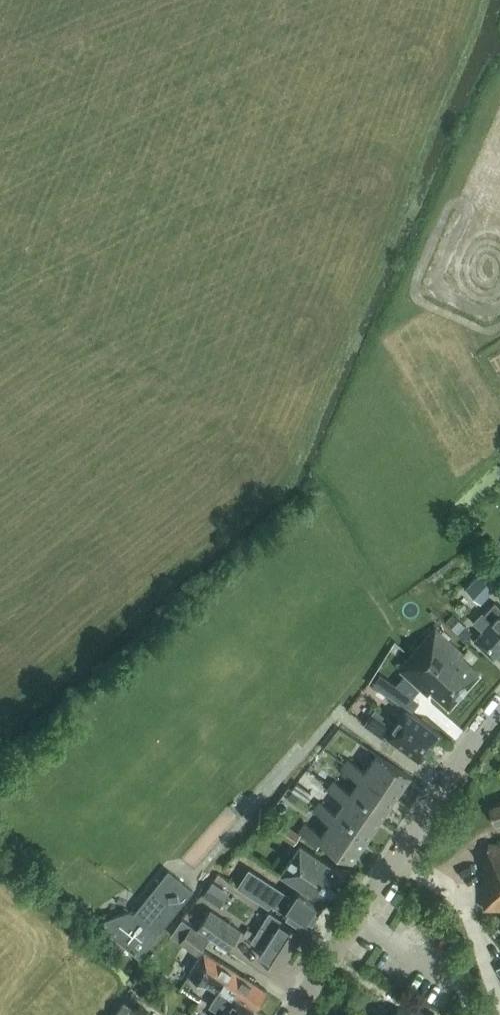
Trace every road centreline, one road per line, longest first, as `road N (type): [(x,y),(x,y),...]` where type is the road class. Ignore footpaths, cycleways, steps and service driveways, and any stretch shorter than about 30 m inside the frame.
road 1 (tertiary): [(294,1014),(499,711)]
road 2 (track): [(499,1001),(454,891),(400,852)]

